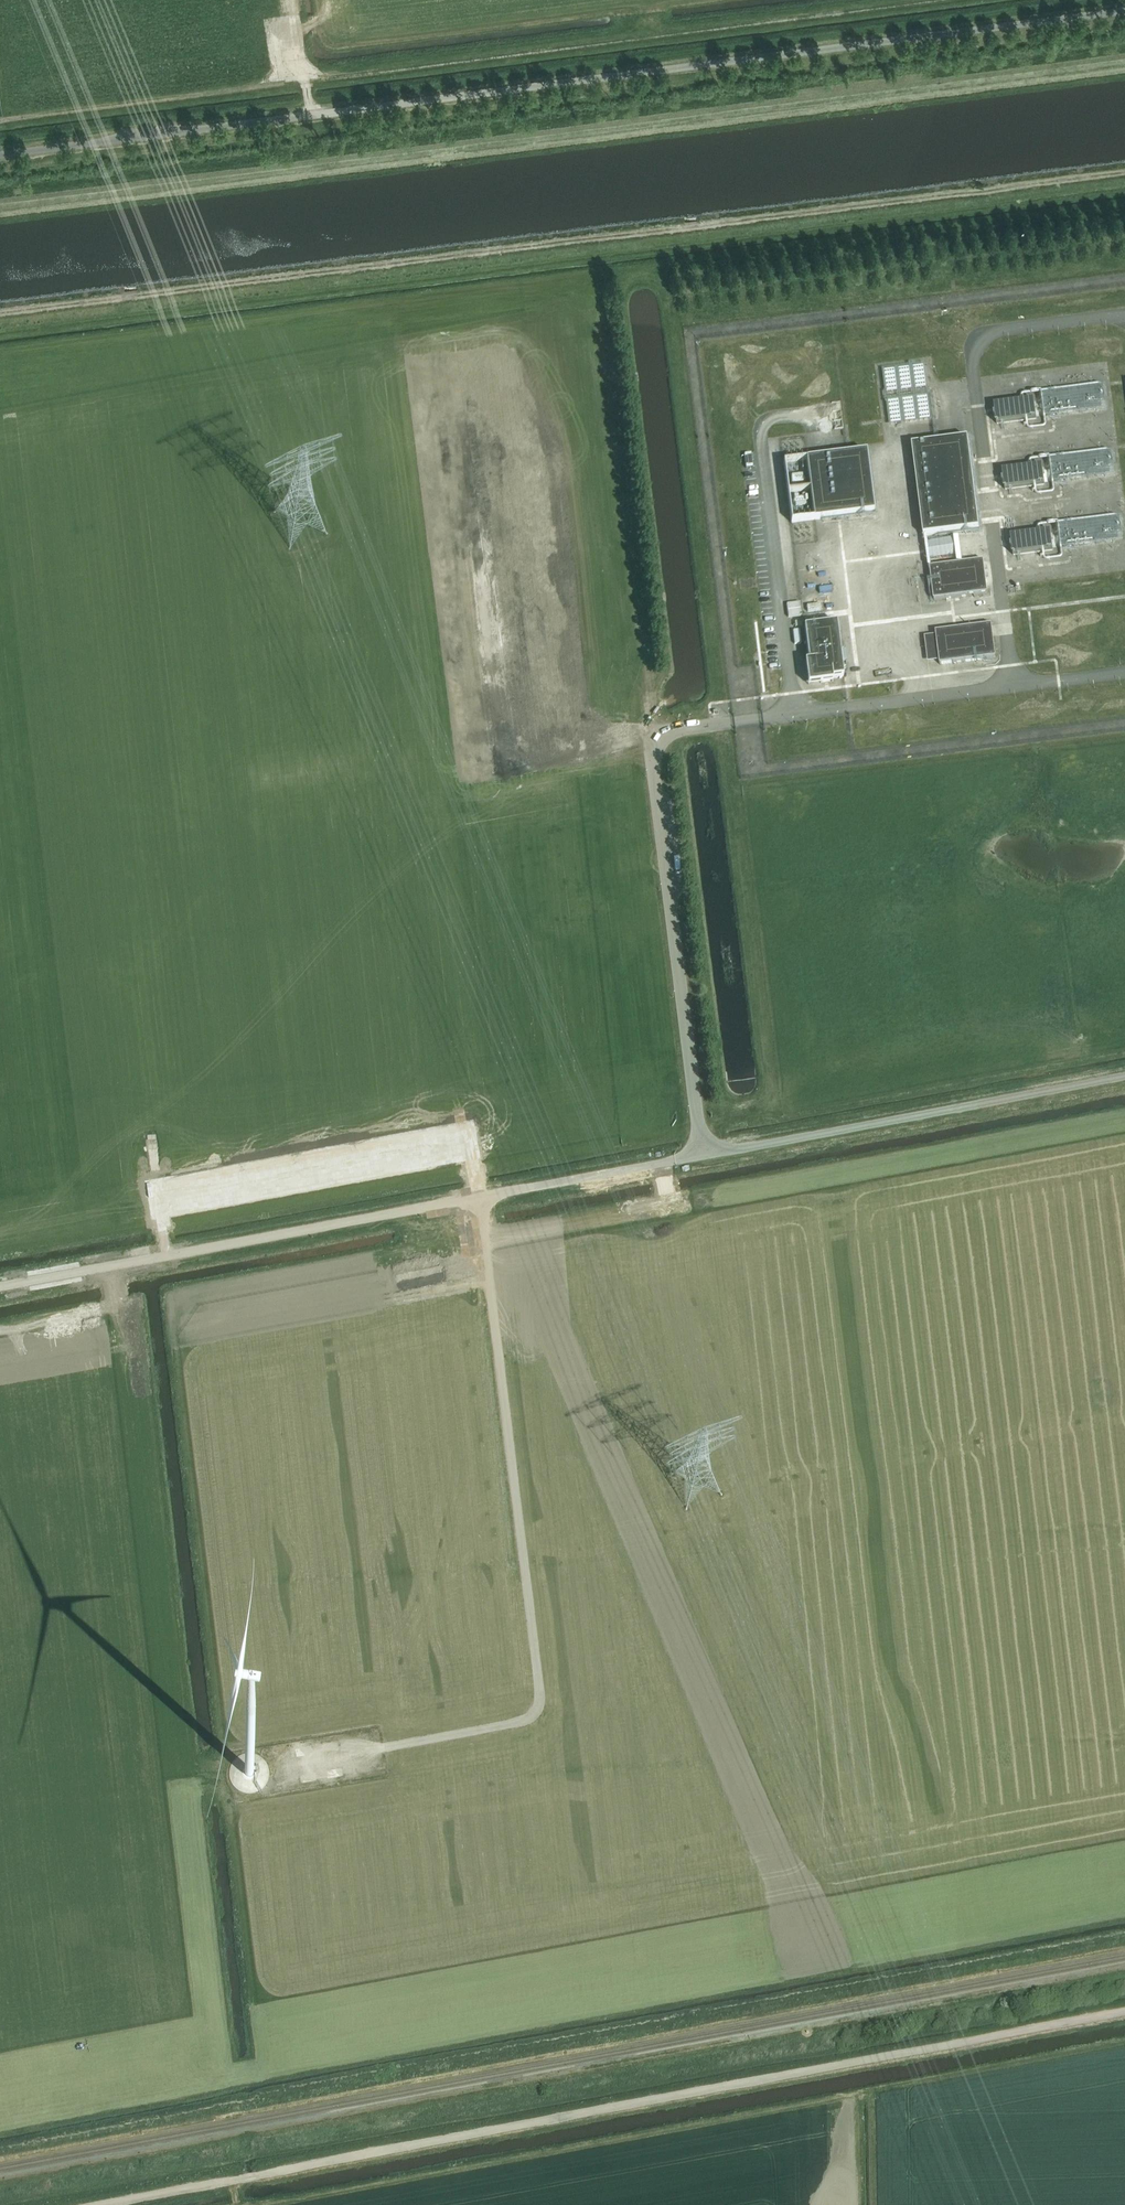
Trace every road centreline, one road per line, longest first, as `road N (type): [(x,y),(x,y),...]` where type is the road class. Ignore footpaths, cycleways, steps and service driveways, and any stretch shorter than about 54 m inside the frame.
road 1 (unclassified): [(0,1288),(1124,1078)]
road 2 (unclassified): [(1124,11),(0,155)]
road 3 (track): [(113,2204),(1124,2009)]

